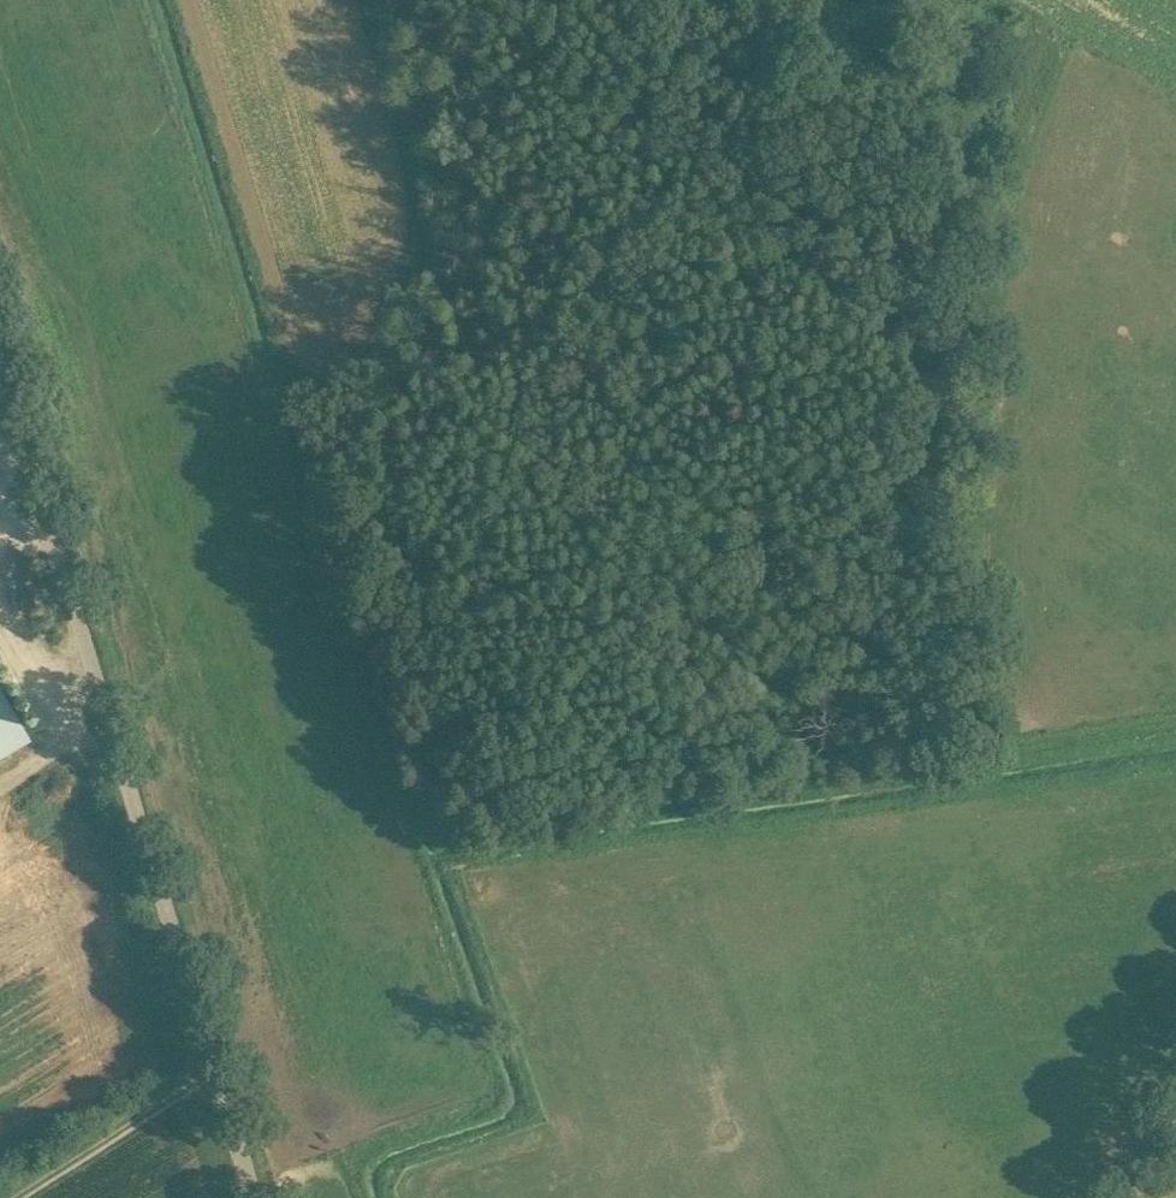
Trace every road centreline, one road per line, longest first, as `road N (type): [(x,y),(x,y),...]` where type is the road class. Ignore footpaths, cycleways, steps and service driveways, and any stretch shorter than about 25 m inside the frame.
road 1 (unclassified): [(254,1197),(0,413)]
road 2 (track): [(34,1197),(216,1081)]

